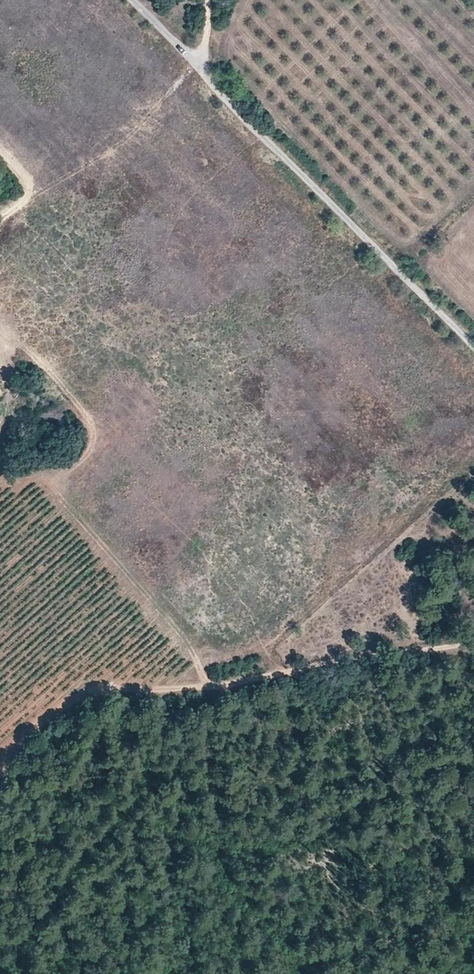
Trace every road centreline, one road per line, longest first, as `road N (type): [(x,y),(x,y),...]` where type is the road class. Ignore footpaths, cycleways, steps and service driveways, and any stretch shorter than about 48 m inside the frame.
road 1 (track): [(473,643),(74,706),(0,775)]
road 2 (unclassified): [(133,0),(473,346)]

